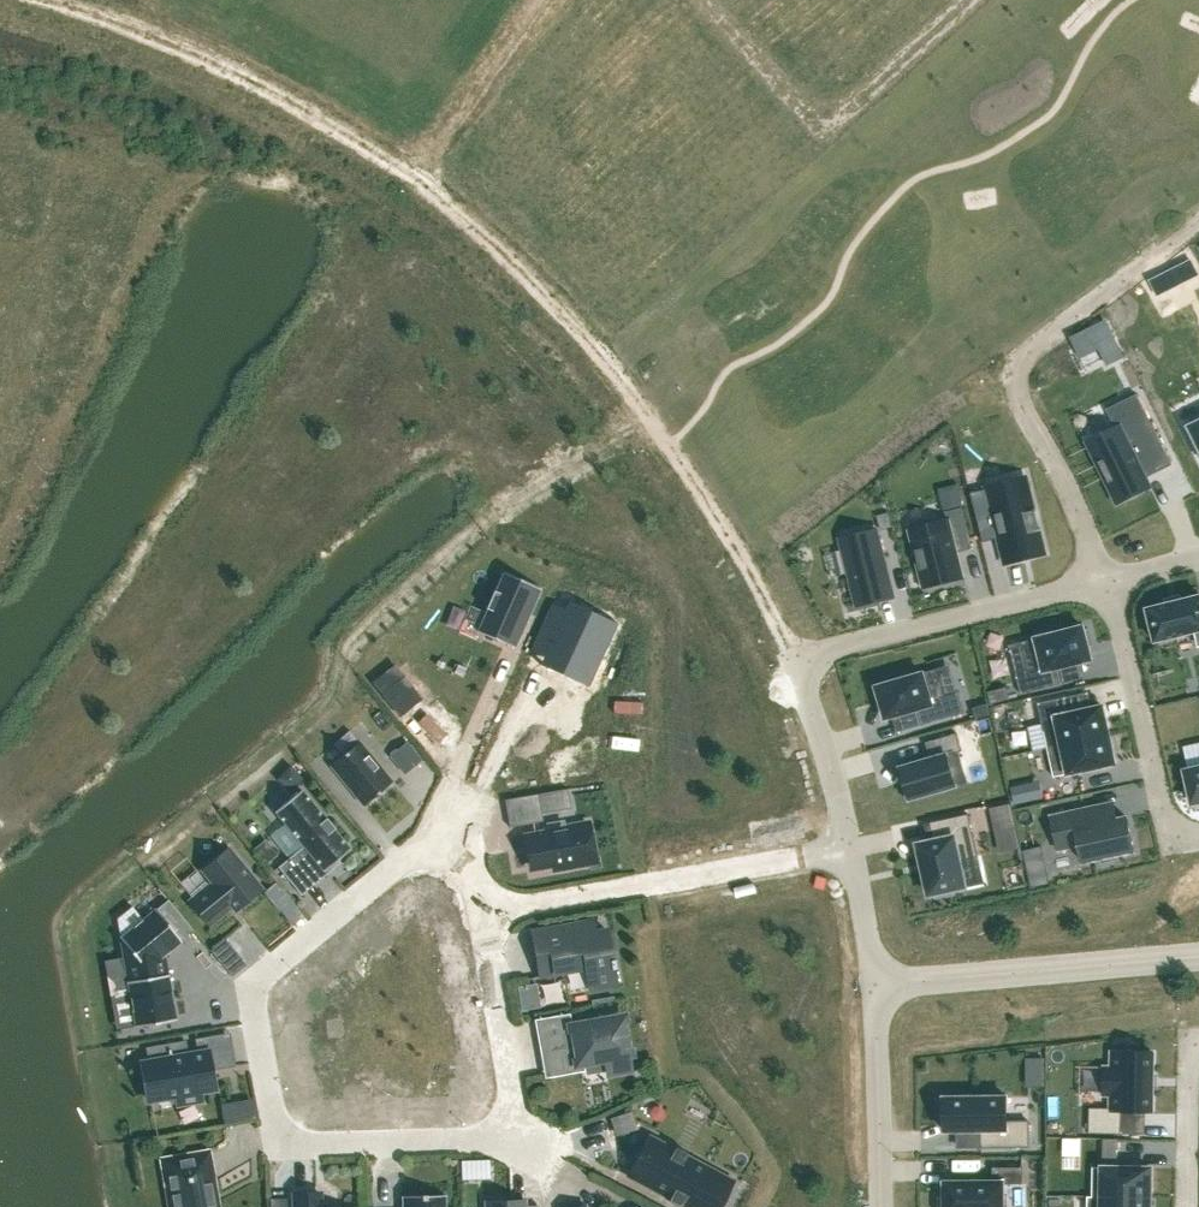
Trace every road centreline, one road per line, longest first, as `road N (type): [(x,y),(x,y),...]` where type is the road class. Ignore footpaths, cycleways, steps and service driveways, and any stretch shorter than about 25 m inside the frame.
road 1 (residential): [(484,917),(471,872),(452,851),(426,849),(263,972),(249,992),(279,1142),(480,1140),(509,1128),(515,1108)]
road 2 (residential): [(414,177),(575,321),(626,384),(749,566),(799,659)]
road 3 (residential): [(1109,582),(1016,389),(1022,360),(1198,226)]
road 4 (residential): [(37,0),(134,29),(263,87),(414,177)]
road 5 (residential): [(850,846),(484,917)]
road 6 (residential): [(705,0),(816,115),(840,114),(854,104),(969,0)]
road 7 (unclassified): [(876,987),(1198,958)]
road 8 (residential): [(799,659),(1109,582)]
road 9 (residential): [(1198,839),(1174,845),(1109,582)]
road 10 (residential): [(876,987),(883,1206)]
road 11 (residential): [(538,0),(414,177)]
road 12 (residential): [(799,659),(850,846)]
road 13 (residential): [(515,1108),(484,917)]
road 14 (residential): [(1190,1206),(1198,1044)]
road 15 (residential): [(850,846),(876,987)]

